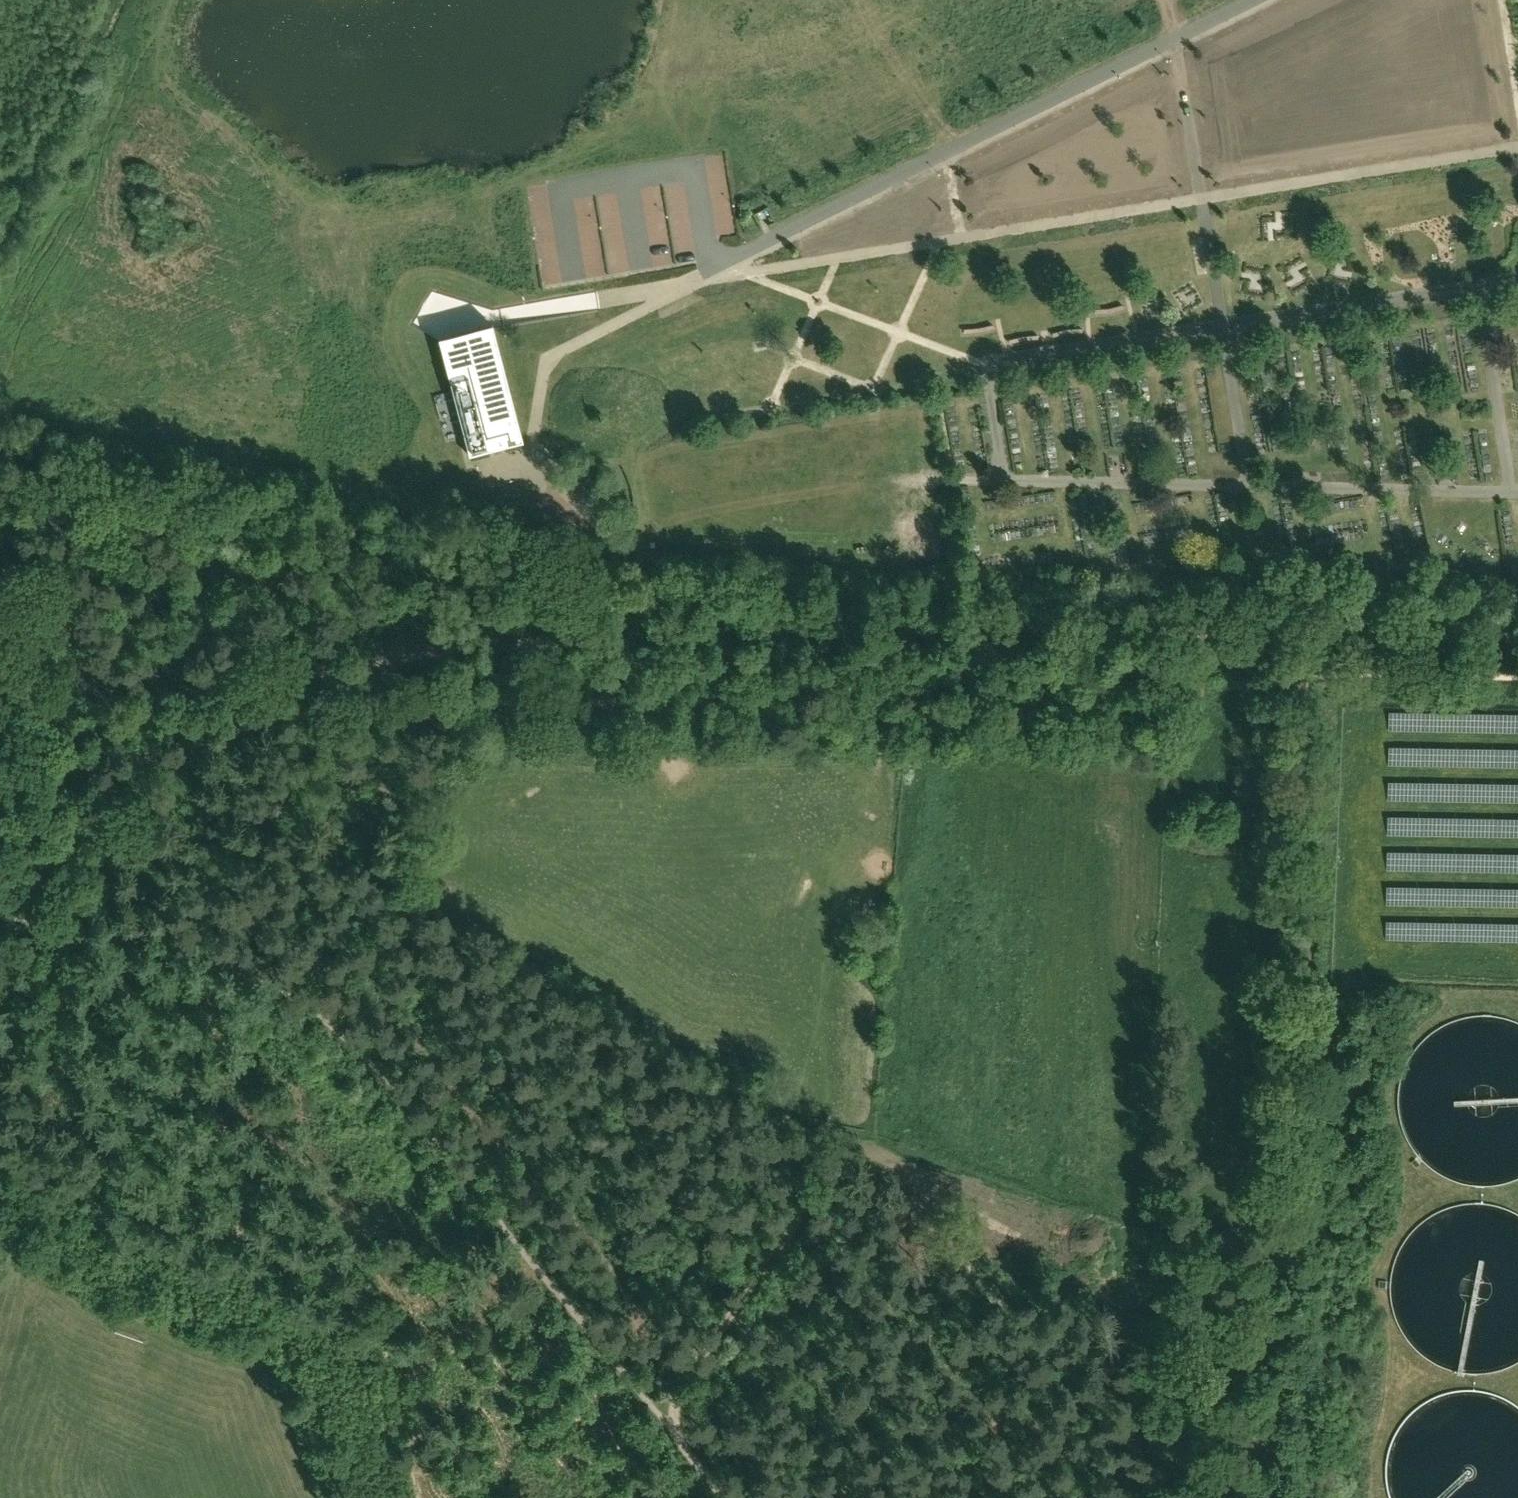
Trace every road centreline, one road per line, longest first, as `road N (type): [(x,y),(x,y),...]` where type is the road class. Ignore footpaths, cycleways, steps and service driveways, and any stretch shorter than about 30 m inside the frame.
road 1 (track): [(1517,637),(687,627)]
road 2 (track): [(687,627),(462,648),(0,752)]
road 3 (track): [(668,1428),(678,1394),(868,1129)]

